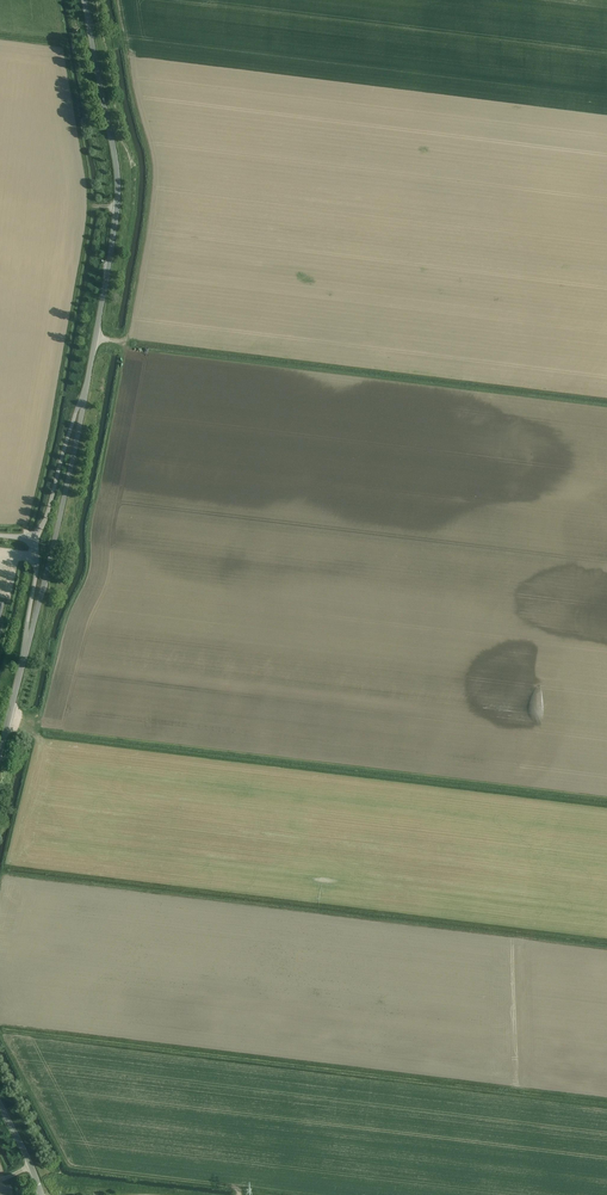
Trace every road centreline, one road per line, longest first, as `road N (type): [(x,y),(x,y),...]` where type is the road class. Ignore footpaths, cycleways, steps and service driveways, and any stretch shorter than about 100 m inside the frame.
road 1 (unclassified): [(87,388),(119,181),(84,0)]
road 2 (unclassified): [(25,652),(87,388)]
road 3 (unclassified): [(87,388),(35,539)]

